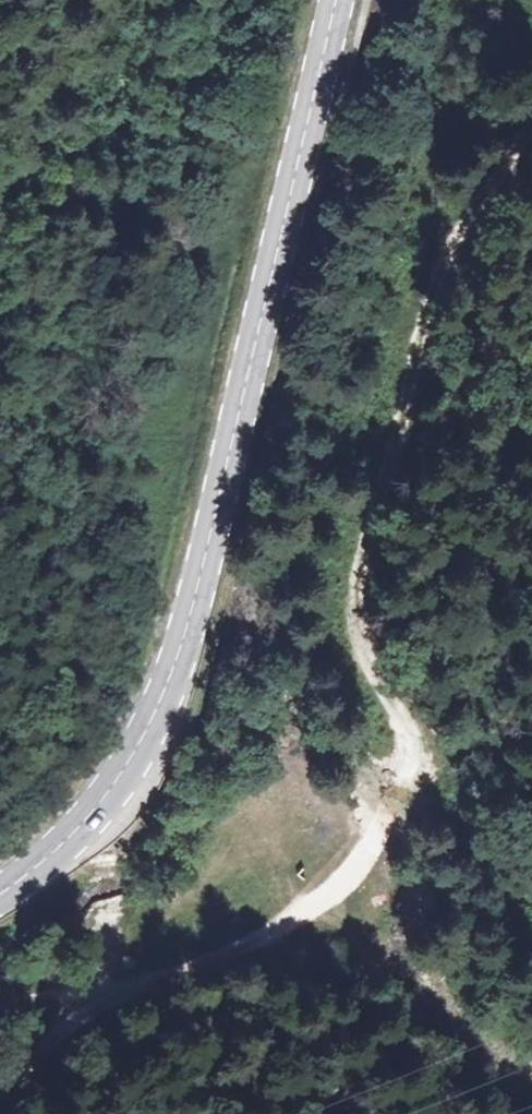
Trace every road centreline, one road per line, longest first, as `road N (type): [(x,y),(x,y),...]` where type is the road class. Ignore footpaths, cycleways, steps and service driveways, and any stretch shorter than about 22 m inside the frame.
road 1 (secondary): [(337,0),(168,693),(138,756),(103,802),(61,848),(0,894)]
road 2 (track): [(323,896),(357,866),(414,785),(412,745),(364,649),(360,572),(432,293),(531,123)]
road 3 (track): [(104,996),(225,957),(323,896)]
road 4 (track): [(104,996),(0,1092)]

